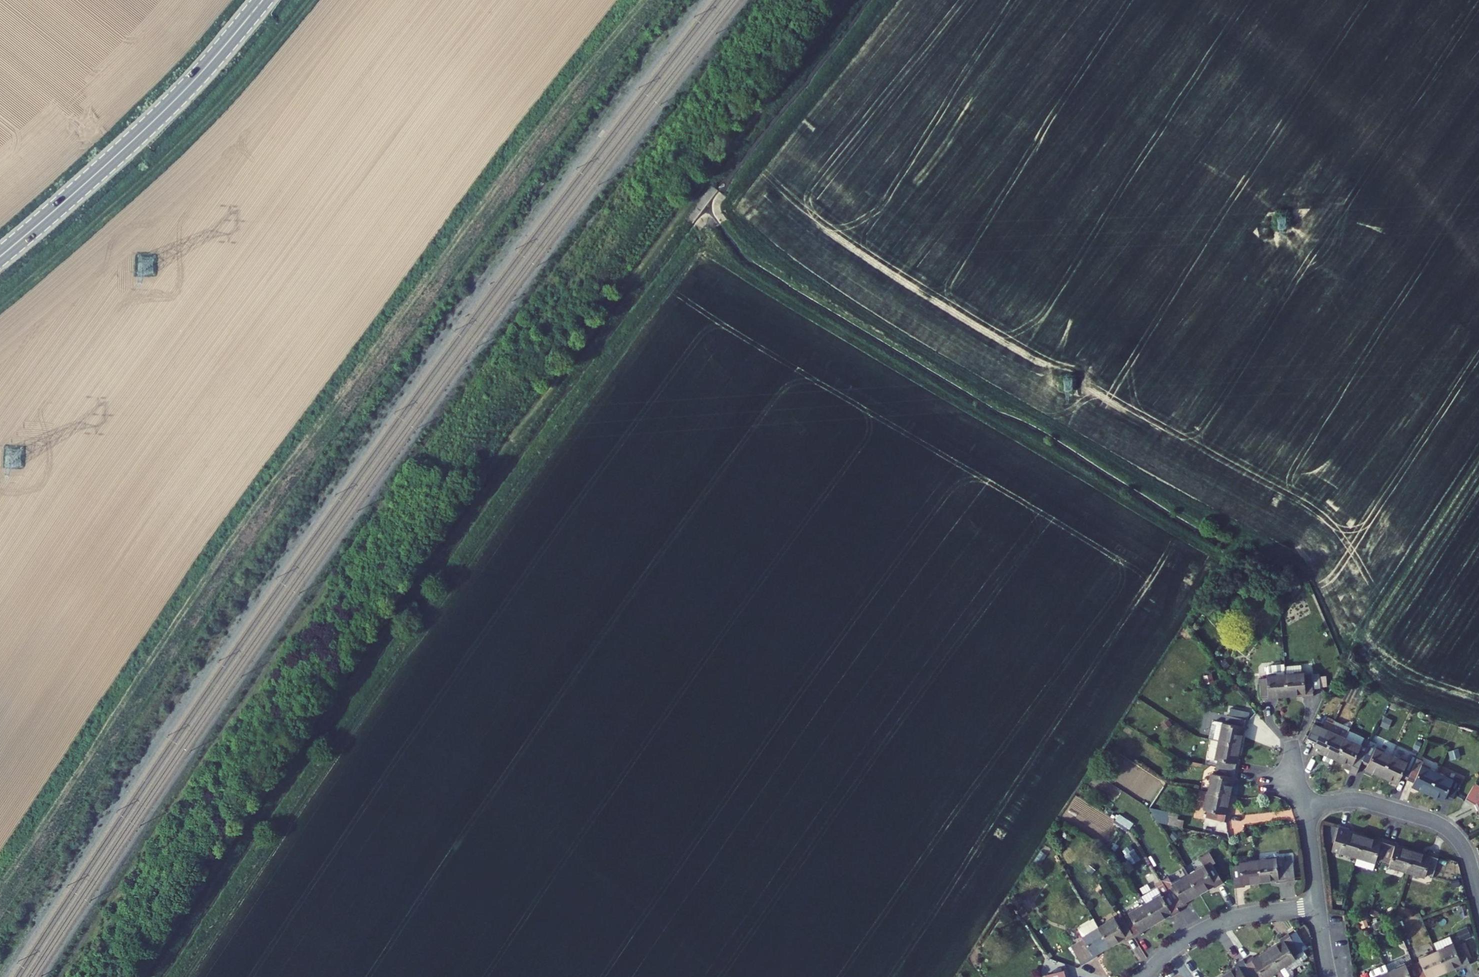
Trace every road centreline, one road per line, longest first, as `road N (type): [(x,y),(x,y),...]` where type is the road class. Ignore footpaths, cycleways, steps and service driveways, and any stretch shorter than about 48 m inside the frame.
road 1 (primary): [(0,257),(162,114),(263,0)]
road 2 (residential): [(1478,898),(1465,850),(1446,827),(1362,801),(1304,807)]
road 3 (residential): [(1319,905),(1204,927),(1145,976)]

